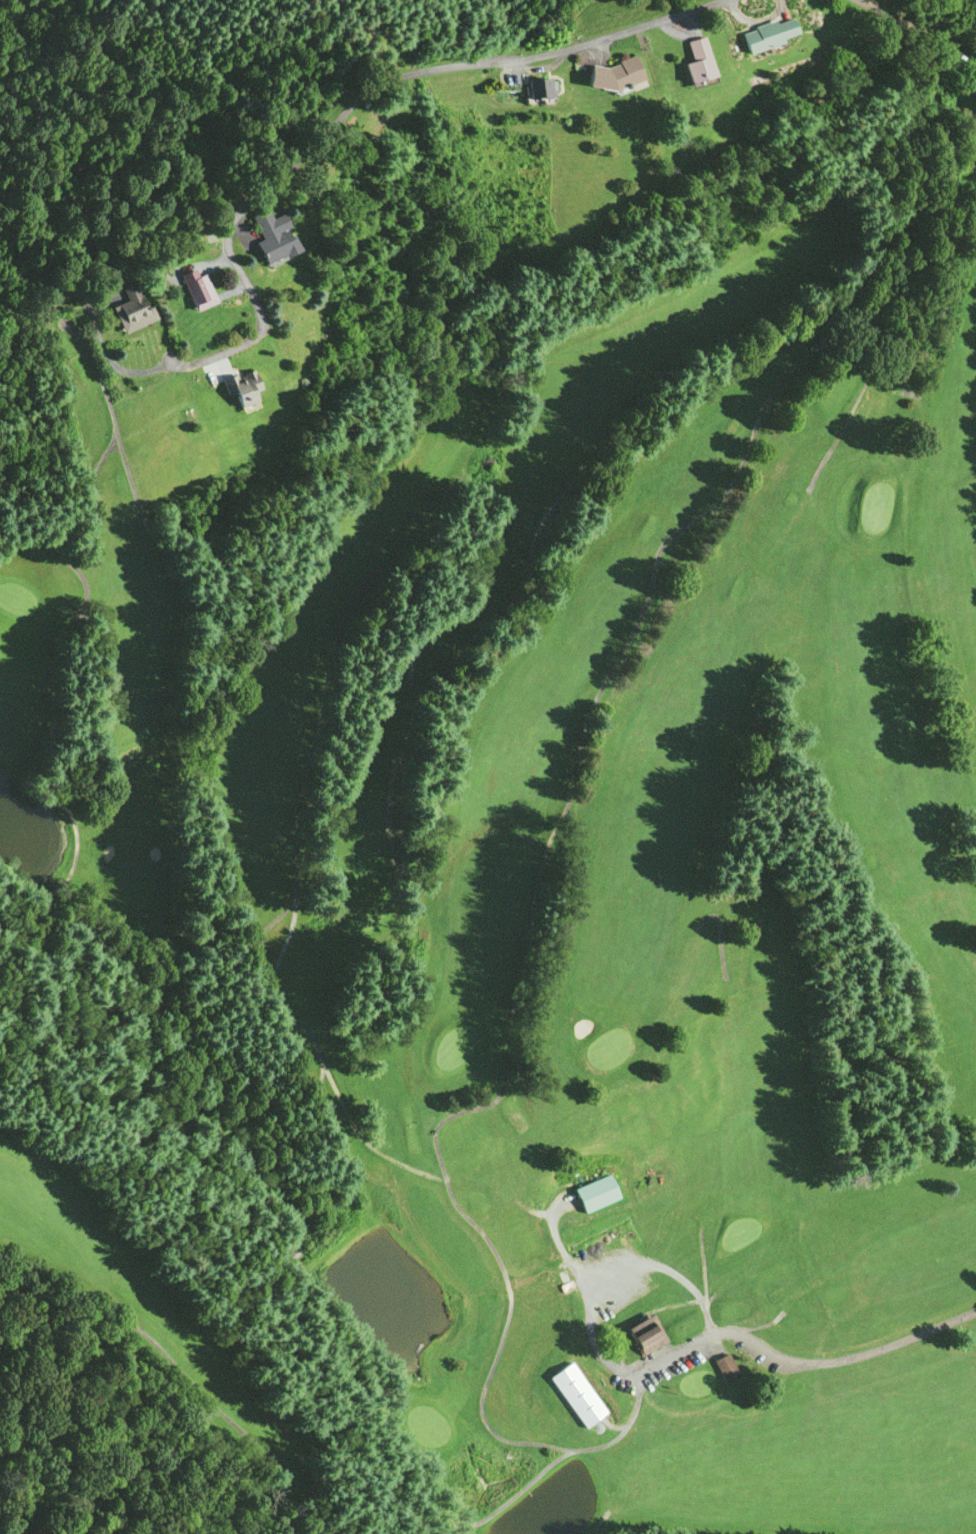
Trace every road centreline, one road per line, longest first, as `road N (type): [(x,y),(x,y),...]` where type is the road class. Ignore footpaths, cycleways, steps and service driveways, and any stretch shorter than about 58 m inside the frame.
road 1 (residential): [(713,0),(615,37),(369,88),(230,217),(221,235),(256,310),(253,332),(216,355),(171,362)]
road 2 (residential): [(975,66),(863,0)]

